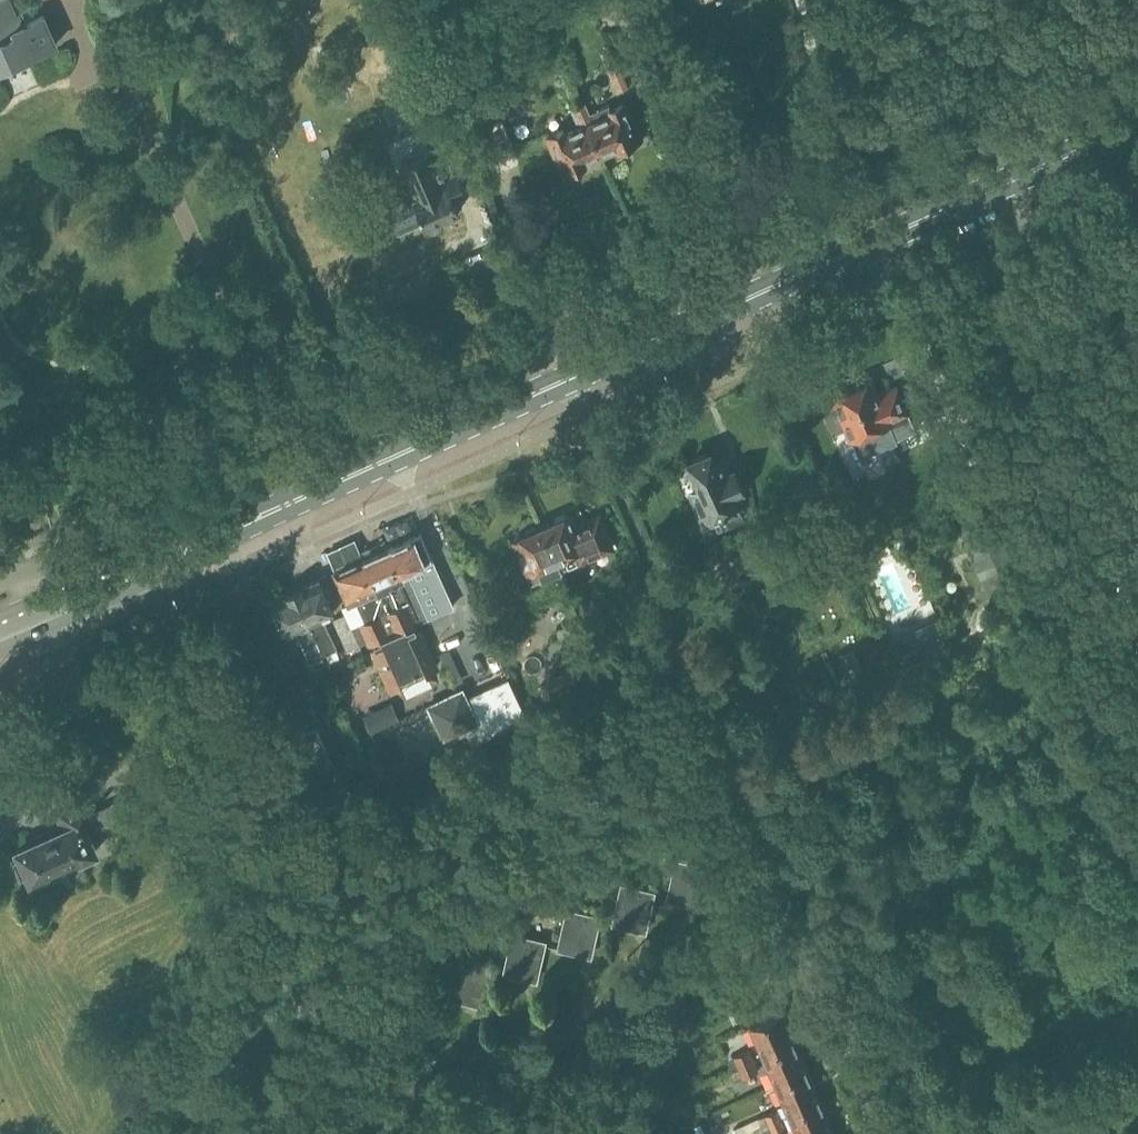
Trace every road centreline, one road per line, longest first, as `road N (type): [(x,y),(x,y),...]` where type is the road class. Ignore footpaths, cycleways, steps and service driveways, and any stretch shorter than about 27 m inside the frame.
road 1 (primary): [(0,635),(1137,124)]

